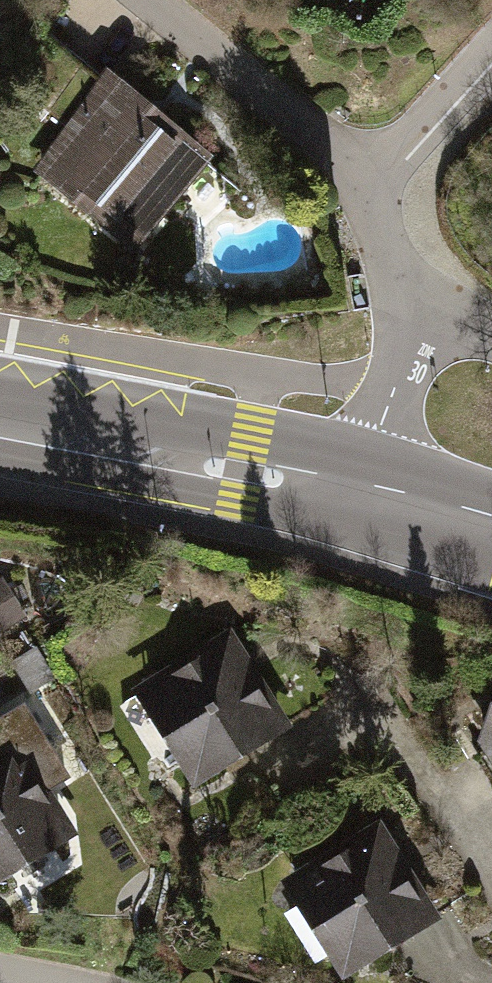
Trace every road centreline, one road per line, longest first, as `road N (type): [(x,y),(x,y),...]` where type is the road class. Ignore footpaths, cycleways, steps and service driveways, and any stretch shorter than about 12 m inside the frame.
road 1 (secondary): [(0,422),(364,497)]
road 2 (residential): [(366,179),(159,0)]
road 3 (residential): [(366,179),(491,47)]
road 4 (residential): [(364,497),(415,326)]
road 5 (residential): [(415,326),(366,179)]
road 6 (secondary): [(364,497),(491,529)]

